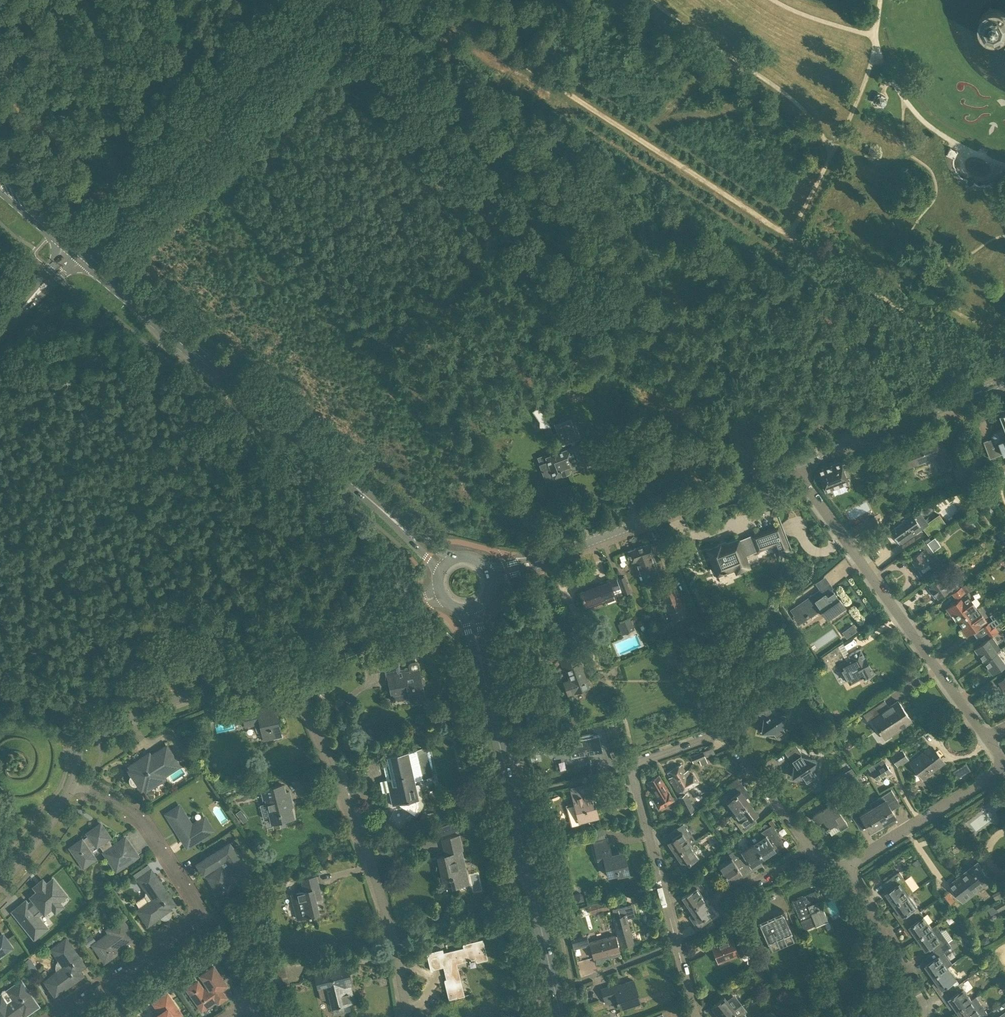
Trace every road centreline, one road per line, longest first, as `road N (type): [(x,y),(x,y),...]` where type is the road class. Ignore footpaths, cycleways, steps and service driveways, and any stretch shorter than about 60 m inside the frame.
road 1 (secondary): [(445,565),(78,251)]
road 2 (secondary): [(561,1016),(470,609)]
road 3 (residential): [(407,1016),(371,867),(289,656)]
road 4 (residential): [(55,1016),(198,911),(139,817),(75,783)]
road 5 (residential): [(984,734),(791,464)]
road 6 (residential): [(490,575),(791,464)]
road 7 (residential): [(676,945),(633,770),(720,736)]
road 8 (residential): [(75,783),(80,737),(289,656)]
road 9 (residential): [(791,464),(1004,381)]
road 10 (residential): [(1004,769),(847,863)]
road 11 (residential): [(926,1016),(847,863)]
road 12 (residential): [(289,656),(441,594)]
road 13 (residential): [(806,846),(720,736)]
road 14 (residential): [(0,883),(75,783)]

